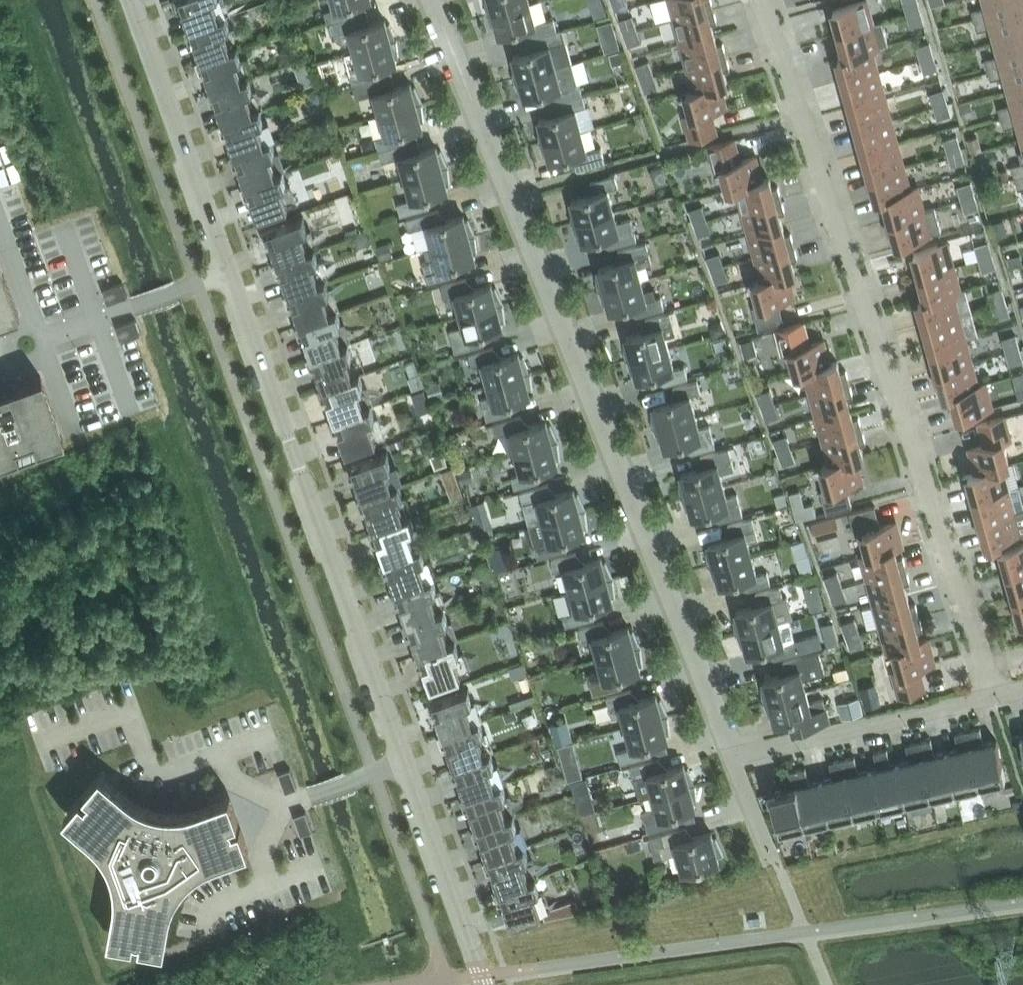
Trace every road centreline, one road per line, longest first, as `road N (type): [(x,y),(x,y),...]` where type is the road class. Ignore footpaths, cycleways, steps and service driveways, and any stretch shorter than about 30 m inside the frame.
road 1 (unclassified): [(485,984),(131,0)]
road 2 (residential): [(432,0),(734,755)]
road 3 (residential): [(996,695),(763,0)]
road 4 (residential): [(734,755),(996,695)]

